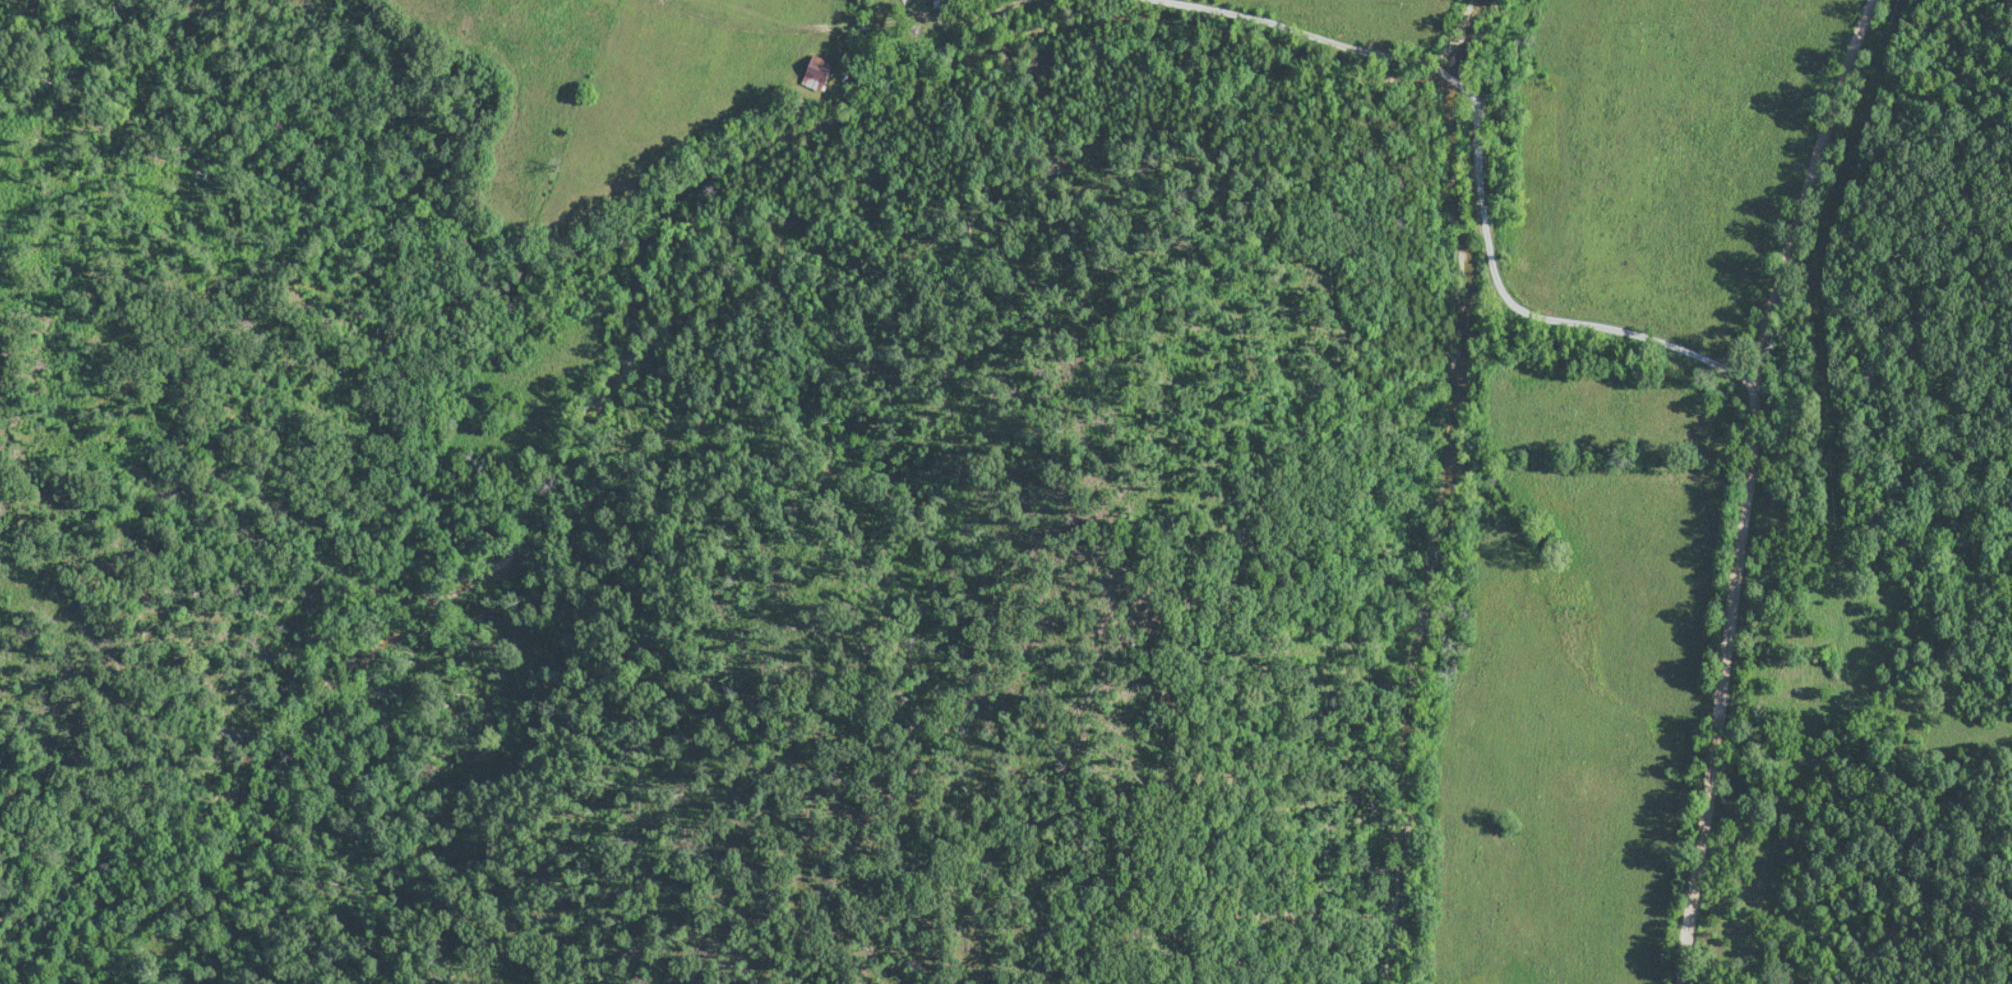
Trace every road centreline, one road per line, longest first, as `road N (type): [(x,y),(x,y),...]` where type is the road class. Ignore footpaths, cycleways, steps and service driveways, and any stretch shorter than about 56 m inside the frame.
road 1 (residential): [(1682,983),(1771,307),(1865,0)]

